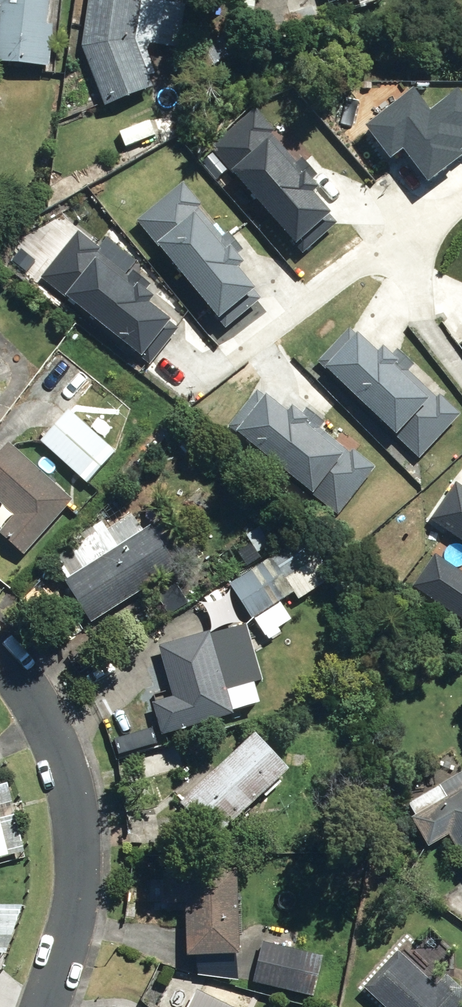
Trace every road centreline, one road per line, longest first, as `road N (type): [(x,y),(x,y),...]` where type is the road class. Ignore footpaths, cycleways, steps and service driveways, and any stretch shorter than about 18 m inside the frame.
road 1 (residential): [(0,659),(28,693),(78,829),(79,896),(46,1006)]
road 2 (residential): [(242,350),(461,200)]

